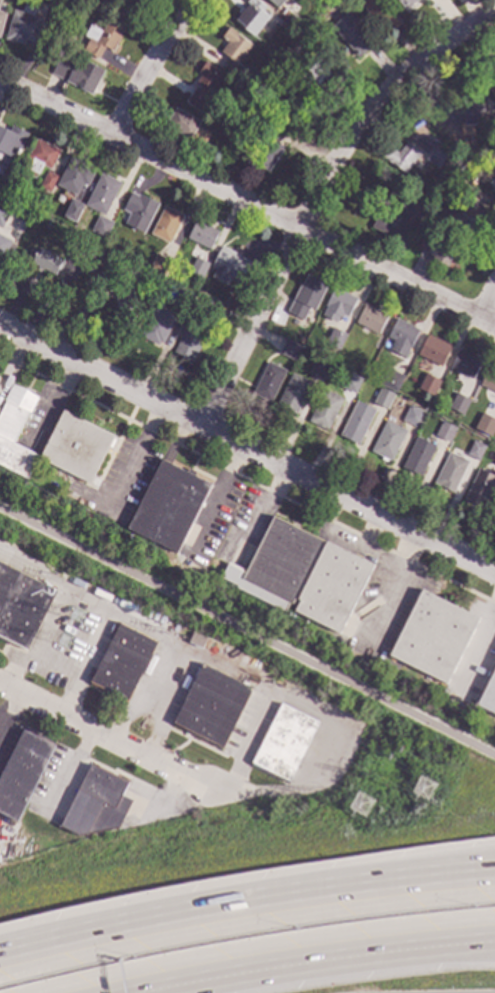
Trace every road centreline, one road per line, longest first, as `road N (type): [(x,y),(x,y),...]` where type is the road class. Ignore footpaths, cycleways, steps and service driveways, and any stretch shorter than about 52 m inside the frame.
road 1 (residential): [(494,574),(0,324)]
road 2 (residential): [(494,326),(0,81)]
road 3 (residential): [(494,11),(374,110),(298,230),(200,426)]
road 4 (motorway): [(385,880),(0,955)]
road 5 (motorway): [(146,992),(331,960),(494,942)]
road 6 (residential): [(217,789),(0,682)]
road 7 (residential): [(192,0),(112,134)]

